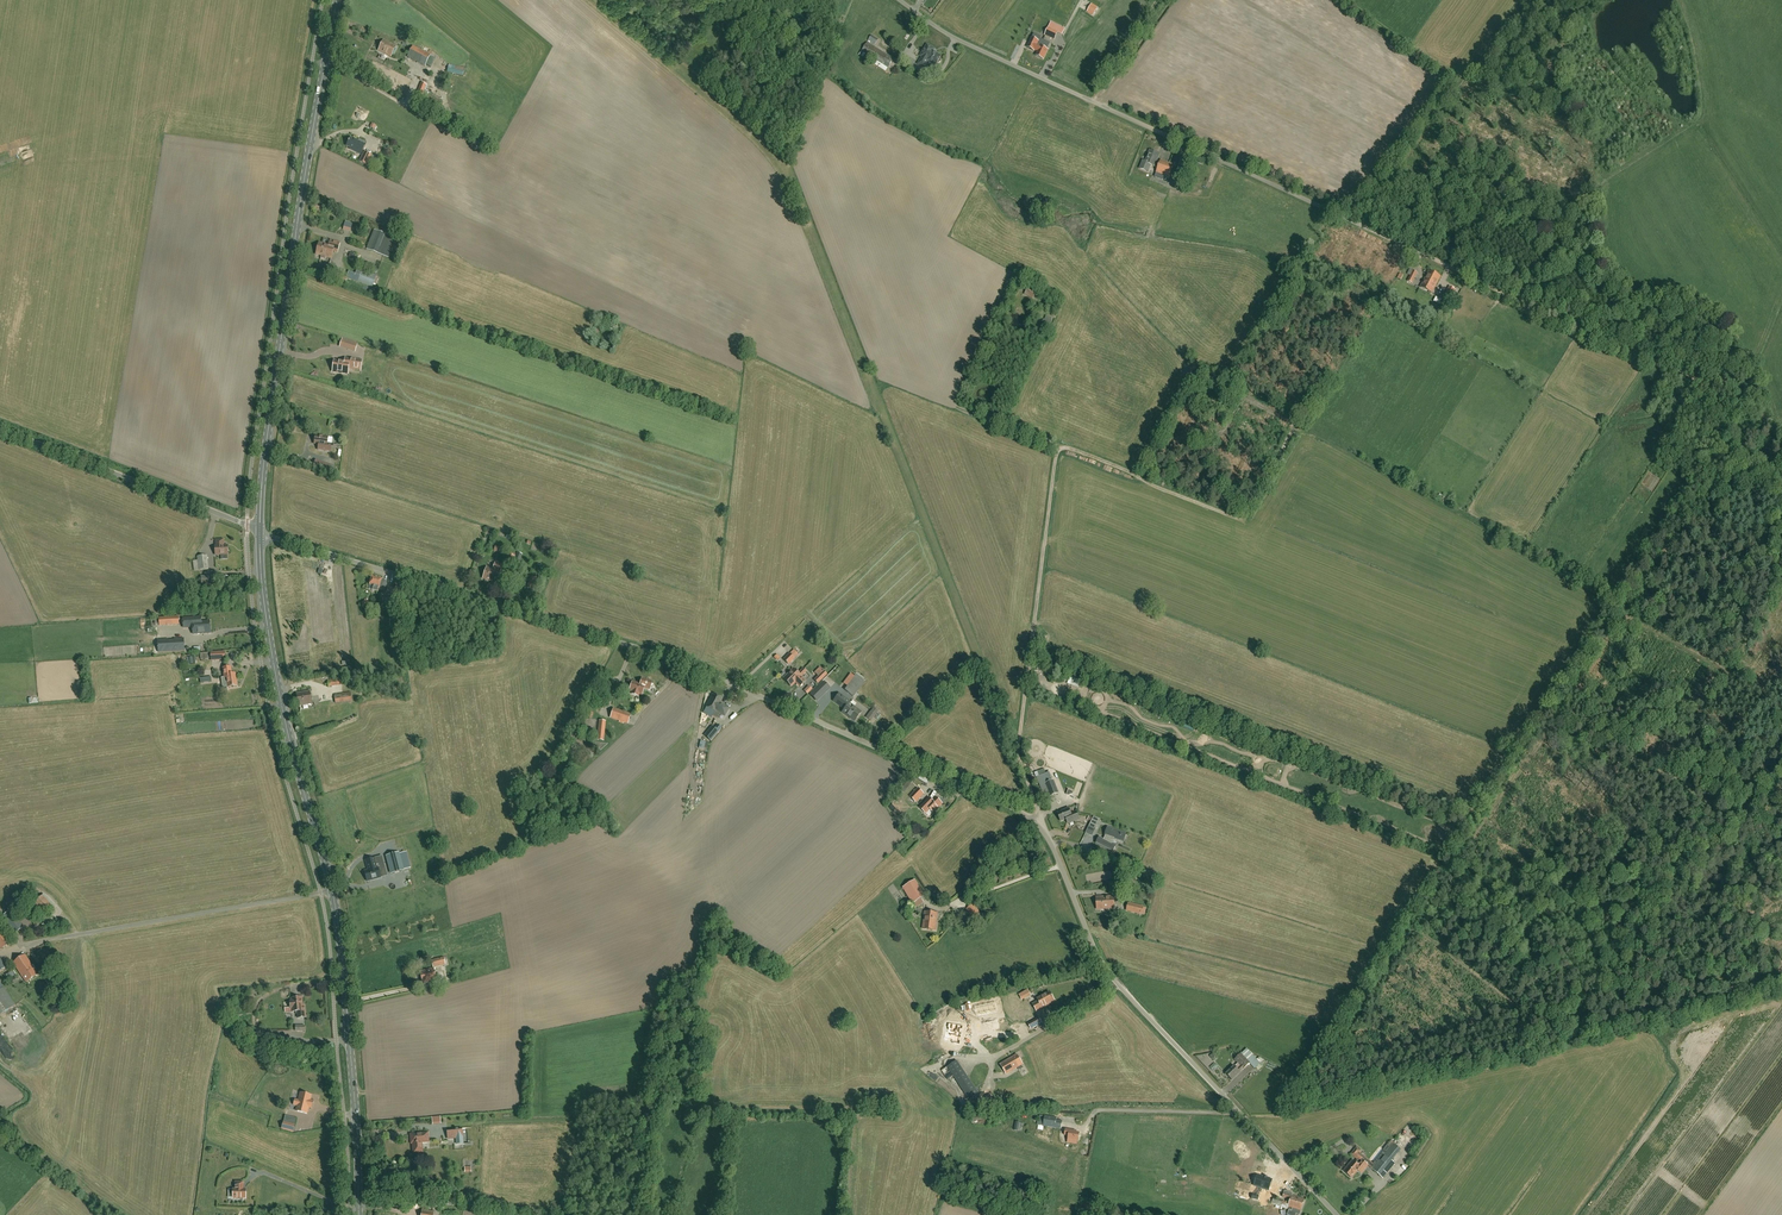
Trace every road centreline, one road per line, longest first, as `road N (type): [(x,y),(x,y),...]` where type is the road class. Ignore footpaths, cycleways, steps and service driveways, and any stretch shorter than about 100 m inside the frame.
road 1 (unclassified): [(1337,1214),(1120,988),(1095,951),(1043,824),(694,666),(259,532)]
road 2 (track): [(1781,746),(1574,1016),(1542,1019),(1416,929),(1622,610),(1781,703)]
road 3 (track): [(596,0),(730,113),(788,176),(1018,753)]
road 4 (unclassified): [(1459,270),(982,52),(900,0)]
road 5 (secondary): [(259,532),(336,0)]
road 6 (track): [(1526,543),(1301,428),(1239,517),(1140,477)]
road 7 (track): [(1058,444),(1018,753),(1043,824)]
road 8 (secondary): [(334,892),(277,683),(259,532)]
road 9 (secondary): [(359,1214),(334,892)]
road 10 (unclassified): [(20,938),(55,941),(334,892)]
road 11 (track): [(1524,1009),(1372,1053),(1351,1030),(1416,929)]
road 12 (unclassified): [(259,532),(0,430)]
road 13 (track): [(1361,225),(1523,0)]
road 14 (track): [(1555,714),(1781,845)]
road 15 (track): [(1622,610),(1696,496),(1781,566)]
road 16 (track): [(1649,359),(1459,270)]
road 17 (track): [(1640,934),(1486,822)]
road 18 (track): [(1781,979),(1652,1010),(1615,967)]
road 19 (track): [(1781,426),(1649,359)]

